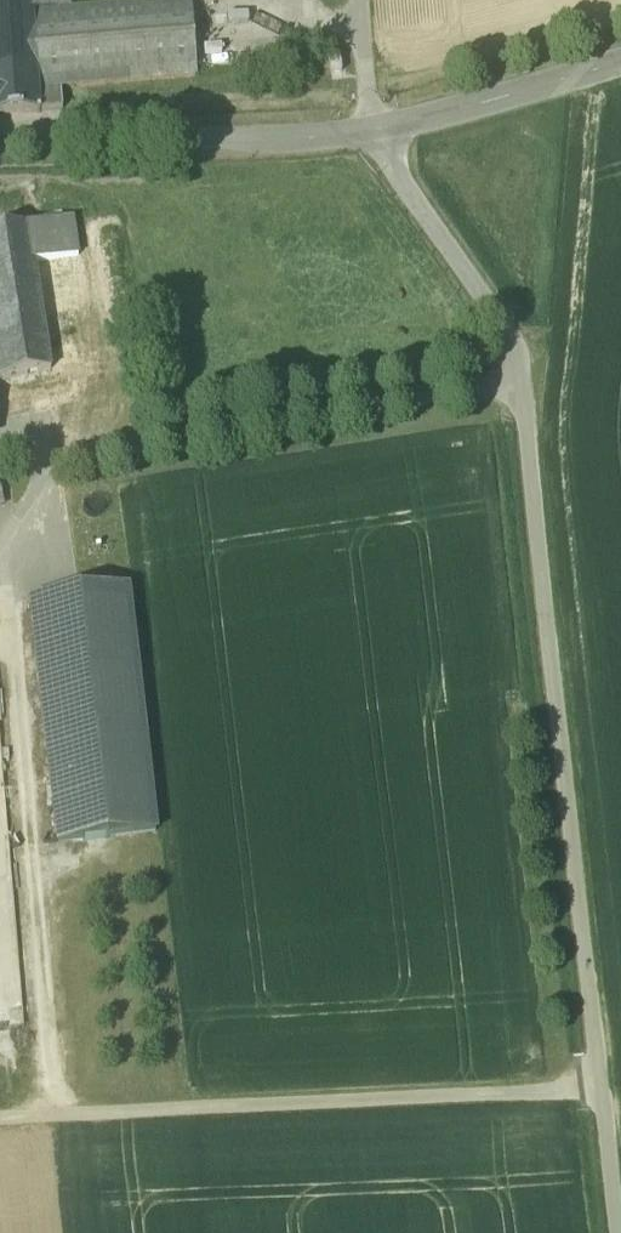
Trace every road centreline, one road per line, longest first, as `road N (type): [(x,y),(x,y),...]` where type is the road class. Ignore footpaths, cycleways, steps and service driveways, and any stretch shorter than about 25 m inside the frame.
road 1 (track): [(519,378),(620,1232)]
road 2 (unclassified): [(0,156),(373,134),(620,63)]
road 3 (track): [(0,1118),(603,1089)]
road 4 (track): [(360,0),(373,134)]

